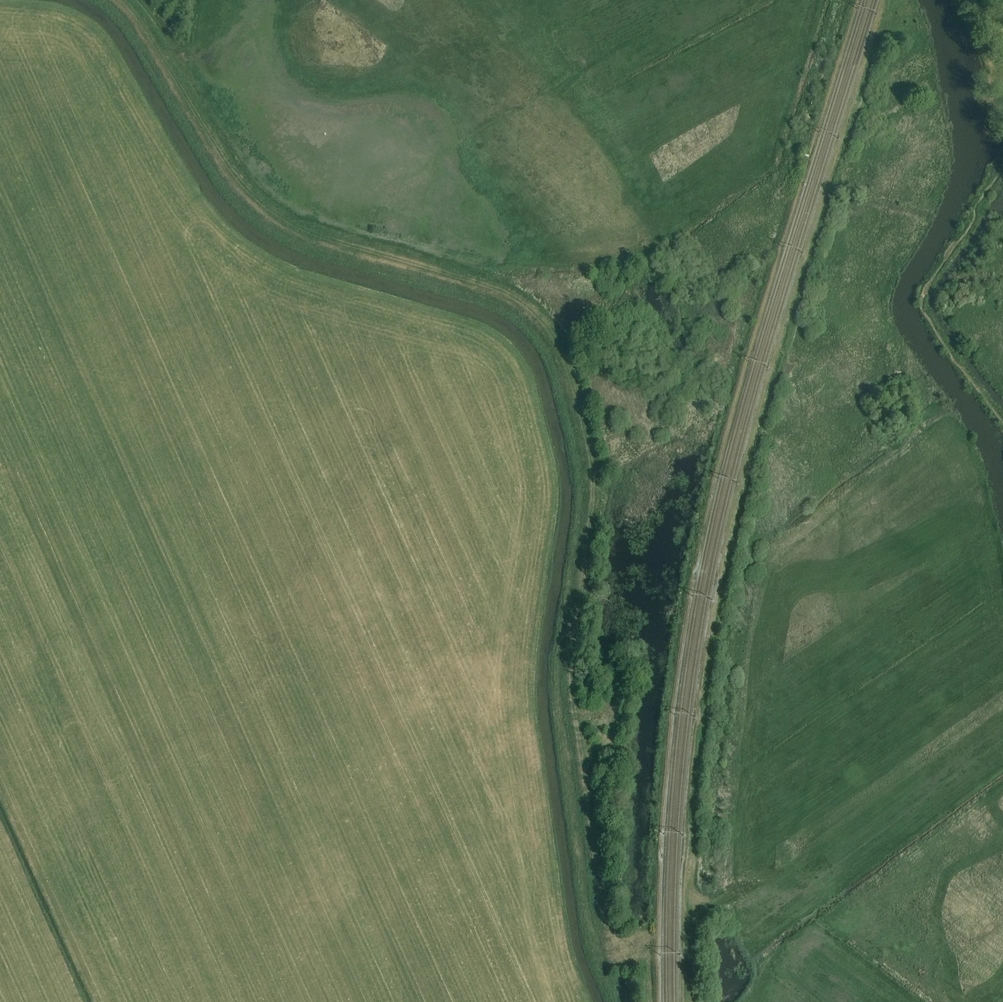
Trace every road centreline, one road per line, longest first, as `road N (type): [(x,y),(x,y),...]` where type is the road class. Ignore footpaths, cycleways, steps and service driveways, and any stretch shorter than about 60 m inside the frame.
road 1 (track): [(119,0),(227,166),(265,209),(521,301),(564,357),(590,468),(569,697),(597,902),(608,941),(624,954)]

